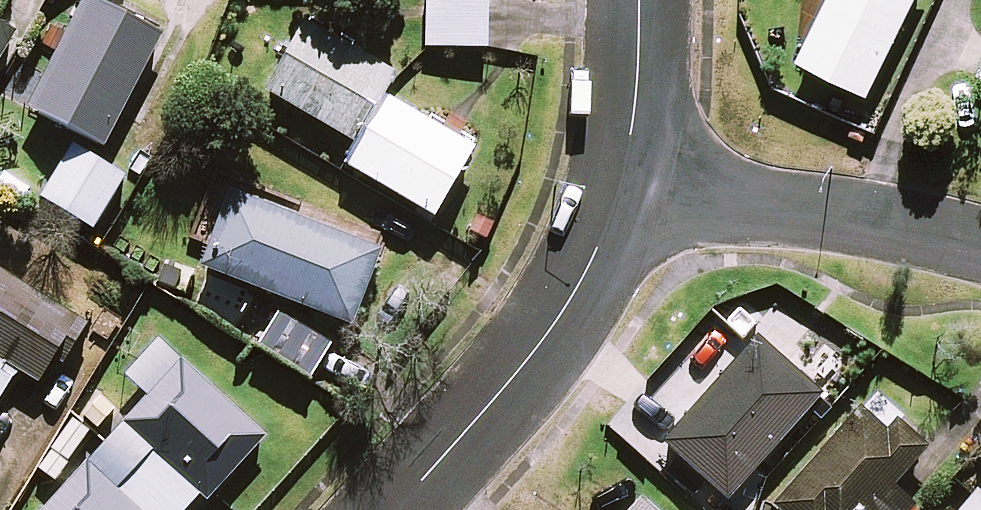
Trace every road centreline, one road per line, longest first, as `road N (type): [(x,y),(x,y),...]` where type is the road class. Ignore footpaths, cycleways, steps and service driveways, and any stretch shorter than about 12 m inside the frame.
road 1 (residential): [(394,509),(546,338),(599,248),(623,182)]
road 2 (residential): [(980,241),(623,182)]
road 3 (residential): [(623,182),(640,0)]

